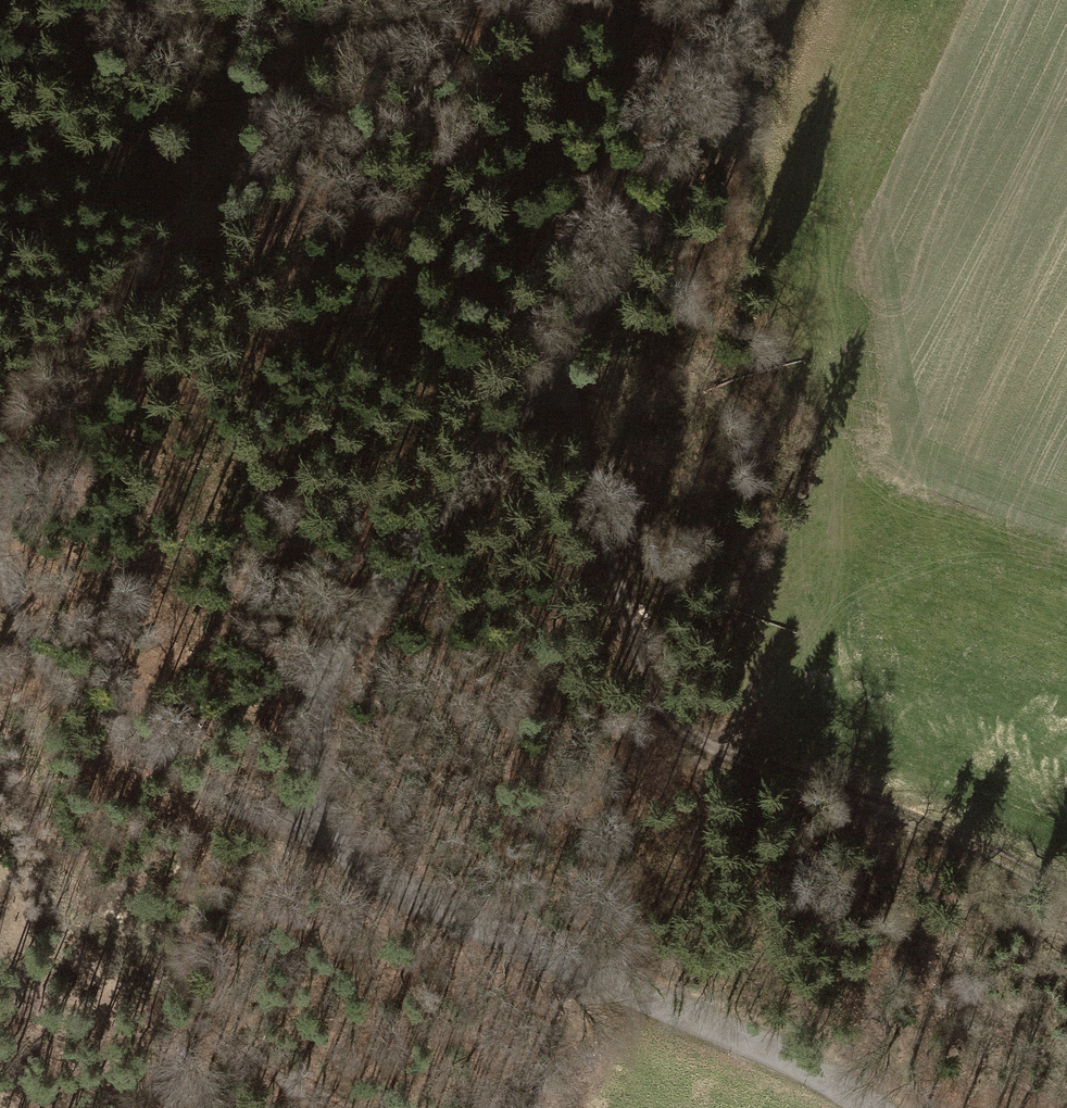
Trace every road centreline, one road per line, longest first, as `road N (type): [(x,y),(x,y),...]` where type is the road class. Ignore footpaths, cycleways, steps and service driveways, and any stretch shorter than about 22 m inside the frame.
road 1 (tertiary): [(746,0),(561,359),(377,615),(325,728),(318,772),(335,837),(352,858),(437,915),(803,1079),(846,1107)]
road 2 (track): [(1066,900),(984,856),(740,760),(669,714),(629,653),(561,359)]
road 3 (track): [(0,486),(20,390),(183,232),(347,0)]
road 4 (track): [(335,837),(249,817),(64,686),(20,627),(0,487)]

